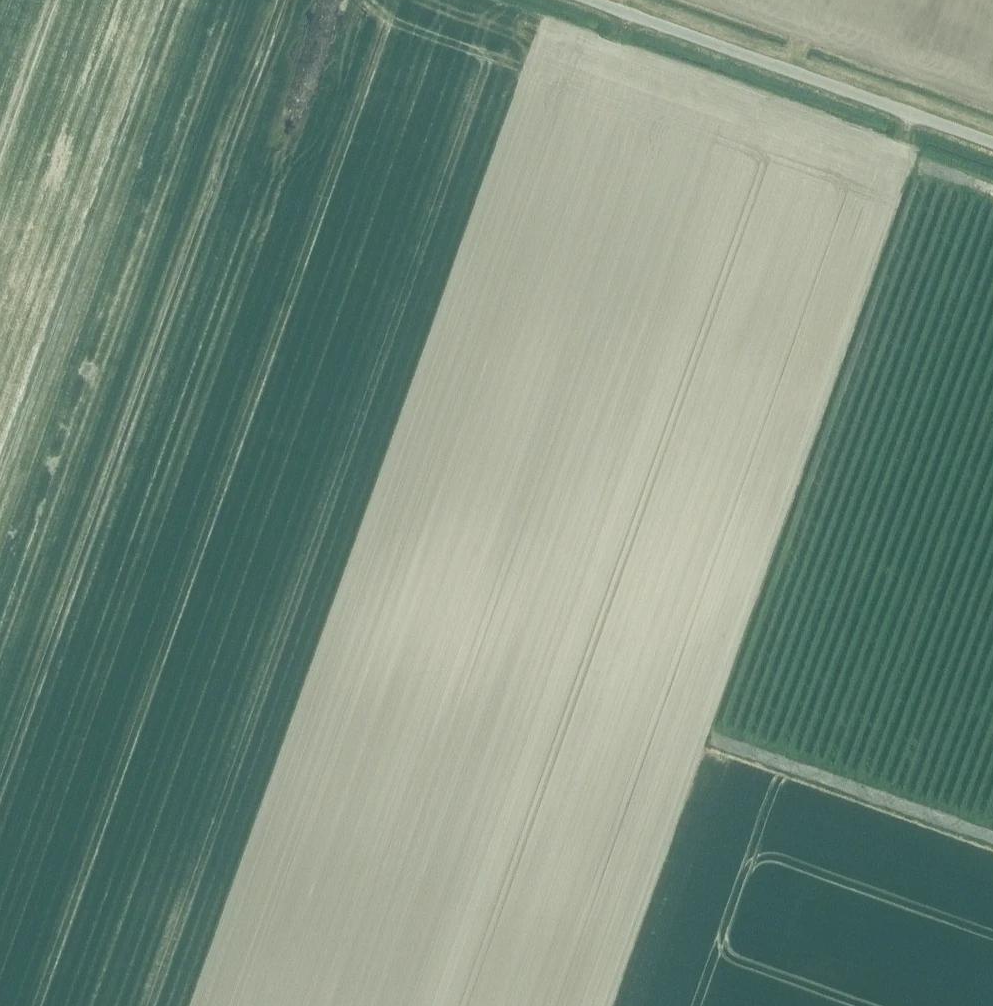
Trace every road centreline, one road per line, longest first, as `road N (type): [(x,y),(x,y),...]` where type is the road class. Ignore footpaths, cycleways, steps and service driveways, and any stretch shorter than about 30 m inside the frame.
road 1 (unclassified): [(992,143),(586,0)]

